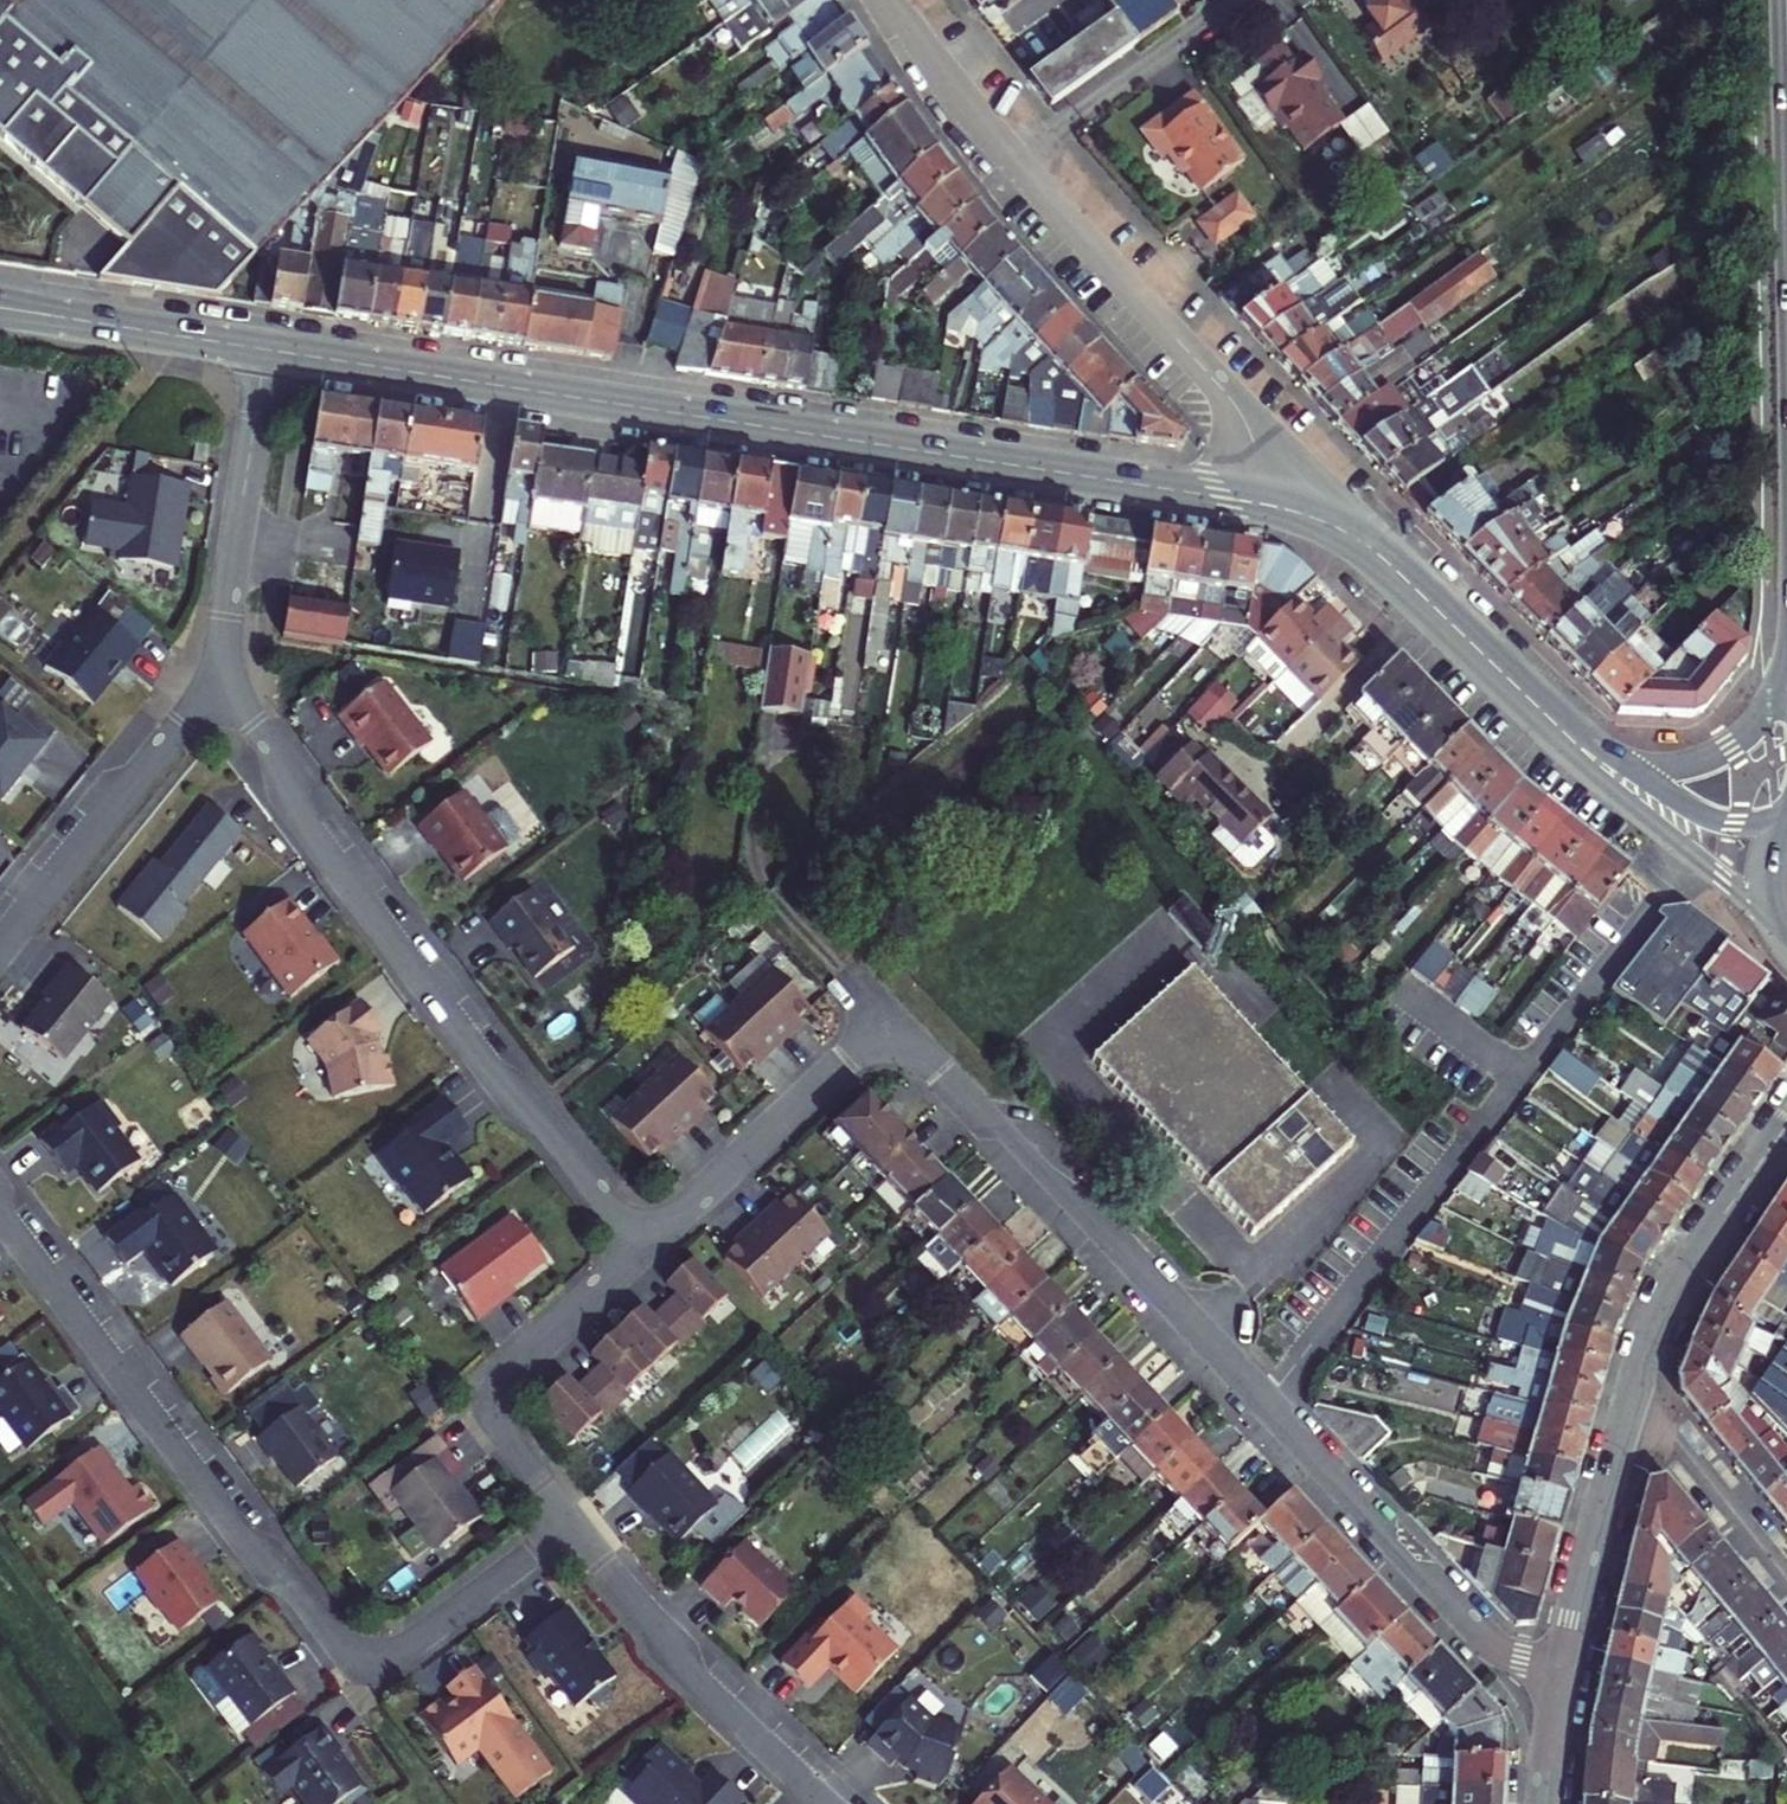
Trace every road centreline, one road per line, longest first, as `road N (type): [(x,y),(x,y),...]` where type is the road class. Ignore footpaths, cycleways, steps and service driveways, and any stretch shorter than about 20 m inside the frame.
road 1 (residential): [(266,350),(1252,501),(1315,517),(1367,544)]
road 2 (residential): [(1561,1670),(1513,1655),(1478,1629),(893,1017)]
road 3 (residential): [(572,1519),(399,1654),(353,1651),(316,1618),(0,1193)]
road 4 (residential): [(639,1251),(547,1124),(496,1075),(312,836),(277,756),(219,679)]
road 5 (residential): [(1367,544),(1017,161)]
road 6 (residential): [(831,1803),(690,1668),(572,1519)]
road 7 (residential): [(572,1519),(505,1432),(496,1401),(501,1382),(639,1251)]
road 8 (residential): [(0,949),(219,679)]
road 9 (residential): [(639,1251),(893,1017)]
road 10 (residential): [(1528,697),(1597,773),(1780,932)]
road 11 (residential): [(219,679),(266,350)]
road 12 (residential): [(1632,1388),(1668,1294),(1786,1126)]
road 13 (residential): [(1561,1670),(1632,1388)]
road 14 (residential): [(1236,0),(1017,161)]
road 15 (residential): [(0,308),(266,350)]
road 16 (residential): [(1632,1388),(1786,1580)]
road 17 (residential): [(1786,632),(1769,702),(1735,744),(1689,766),(1627,764)]
road 18 (residential): [(1367,544),(1528,697)]
road 19 (residential): [(1017,161),(890,0)]
road 20 (residential): [(1786,819),(1710,818),(1627,764)]
road 21 (residential): [(893,1017),(786,906)]
road 22 (residential): [(1544,1803),(1561,1670)]

